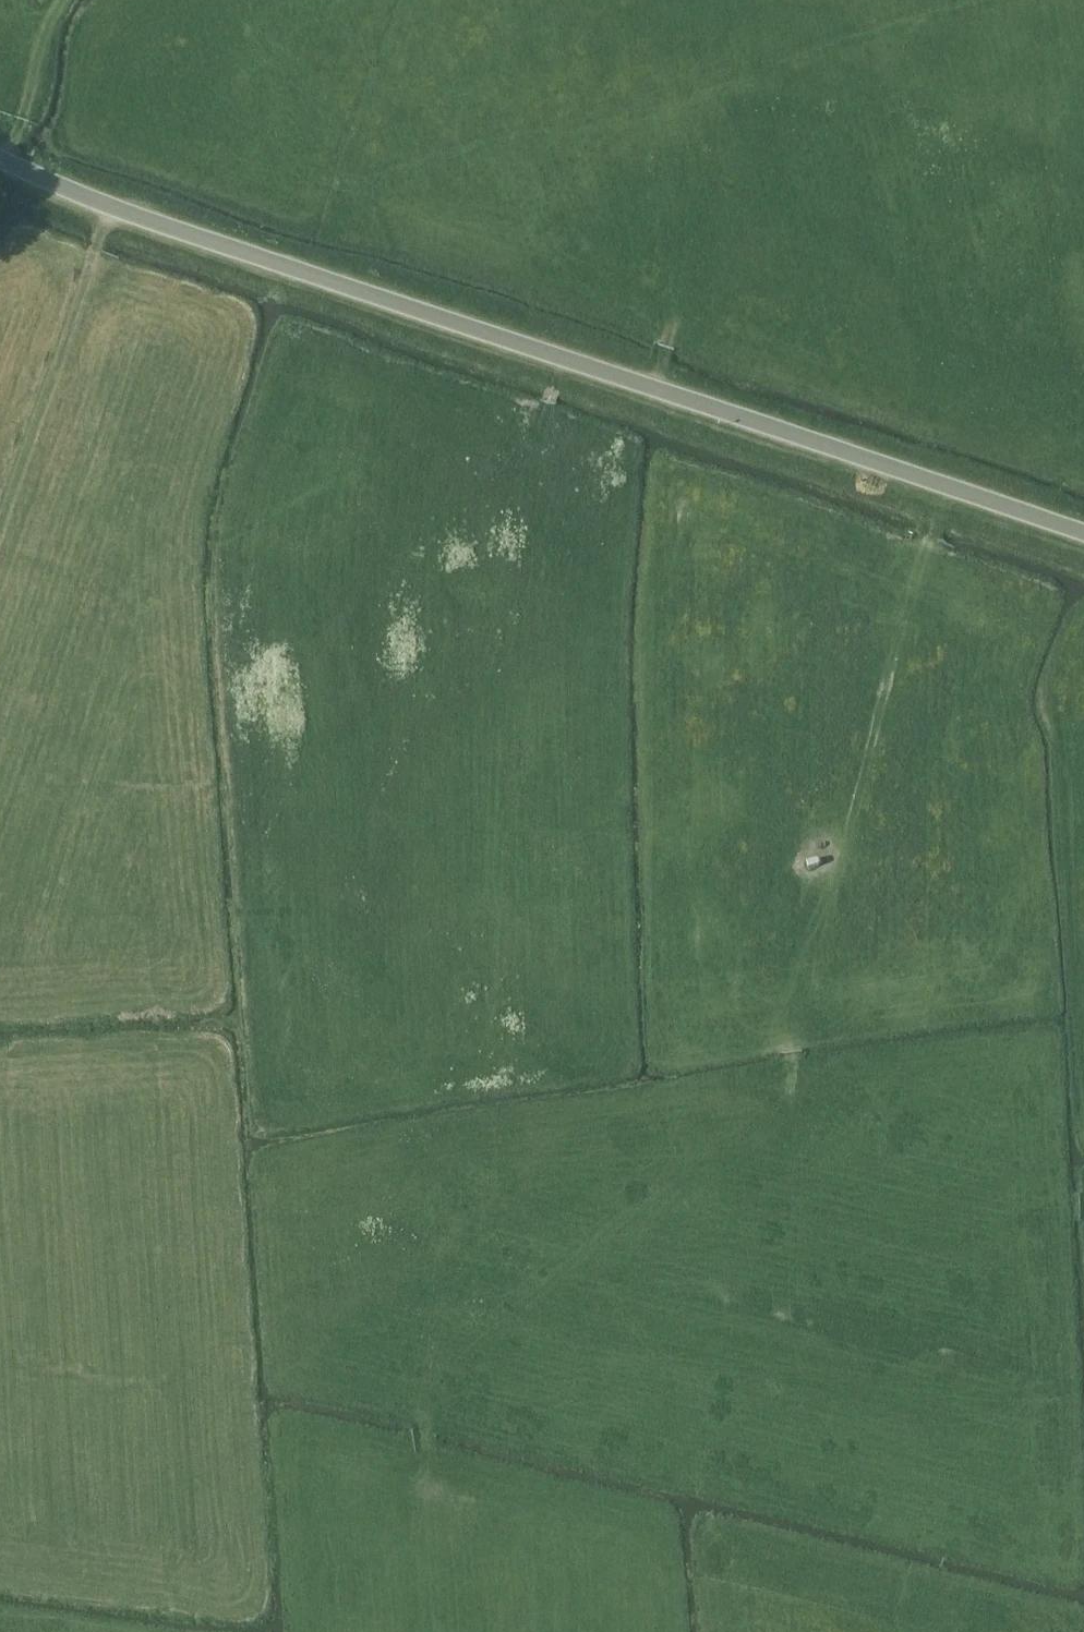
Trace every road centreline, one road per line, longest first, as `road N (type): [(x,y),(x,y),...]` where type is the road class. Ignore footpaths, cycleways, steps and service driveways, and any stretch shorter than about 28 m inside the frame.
road 1 (unclassified): [(0,159),(106,205),(1083,533)]

